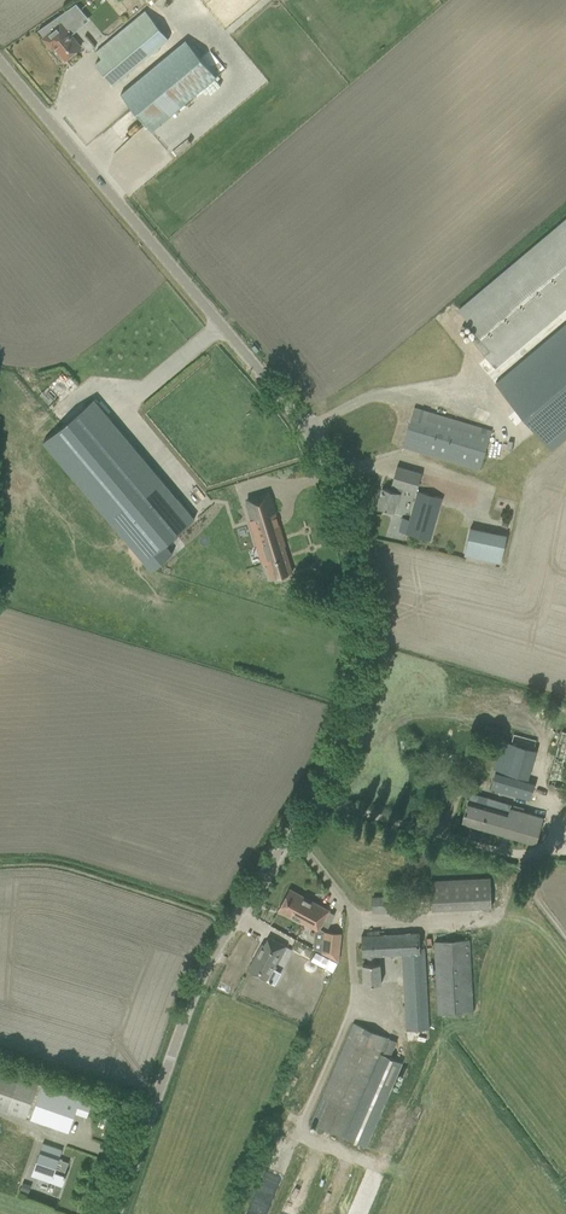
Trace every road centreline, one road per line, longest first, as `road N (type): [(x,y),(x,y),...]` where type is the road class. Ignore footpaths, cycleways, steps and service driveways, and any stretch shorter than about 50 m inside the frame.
road 1 (unclassified): [(122,1213),(208,991),(332,790),(351,741),(373,623),(368,548),(340,470),(303,416),(0,61)]

